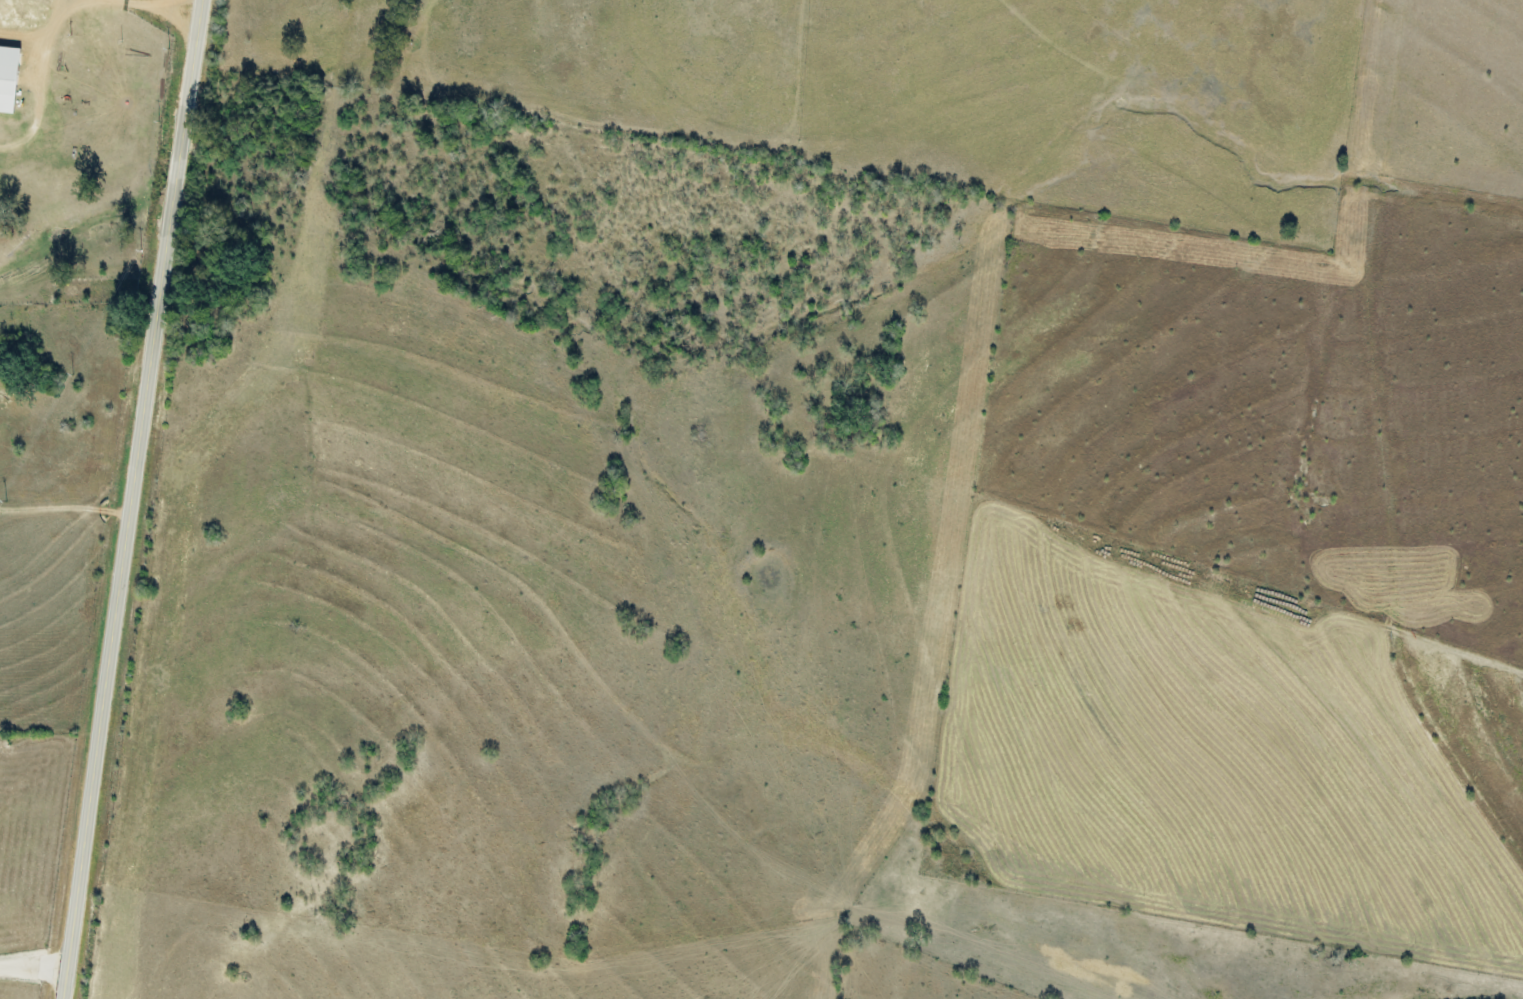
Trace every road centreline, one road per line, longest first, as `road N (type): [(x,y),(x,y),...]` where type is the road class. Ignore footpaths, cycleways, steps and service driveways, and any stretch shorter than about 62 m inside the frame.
road 1 (secondary): [(62,998),(200,0)]

